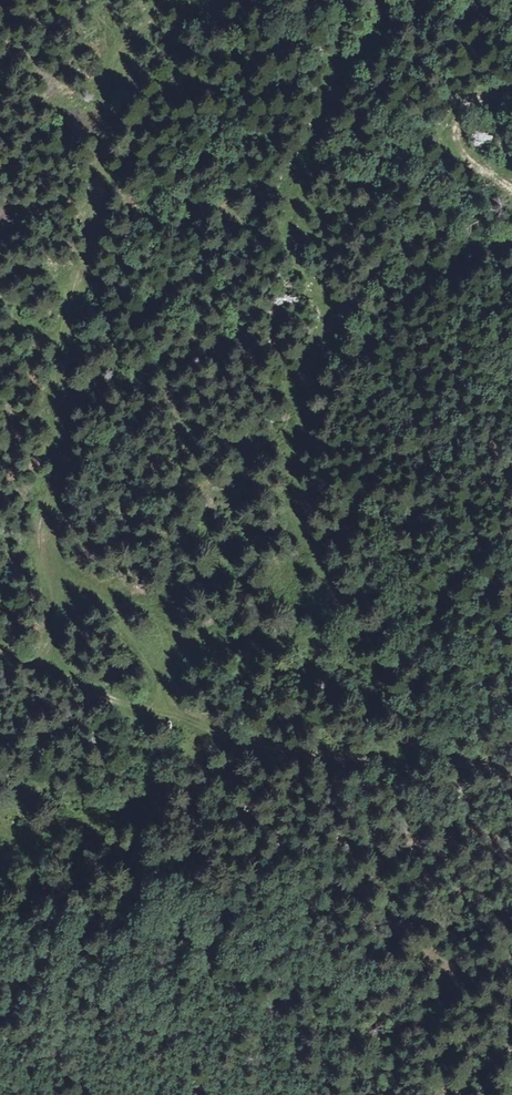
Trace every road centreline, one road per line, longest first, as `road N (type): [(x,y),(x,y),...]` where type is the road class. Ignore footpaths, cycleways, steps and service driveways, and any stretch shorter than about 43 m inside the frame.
road 1 (track): [(380,0),(371,47),(336,83),(295,176),(301,261),(324,314),(305,371),(296,463),(324,607),(307,626),(277,633),(160,634)]
road 2 (track): [(47,654),(60,556),(55,353),(111,177),(118,68),(160,0)]
road 3 (track): [(47,654),(211,727),(360,756),(511,763)]
road 4 (track): [(511,187),(464,149),(459,123),(472,98),(511,86)]
road 5 (track): [(60,556),(144,605),(160,634)]

